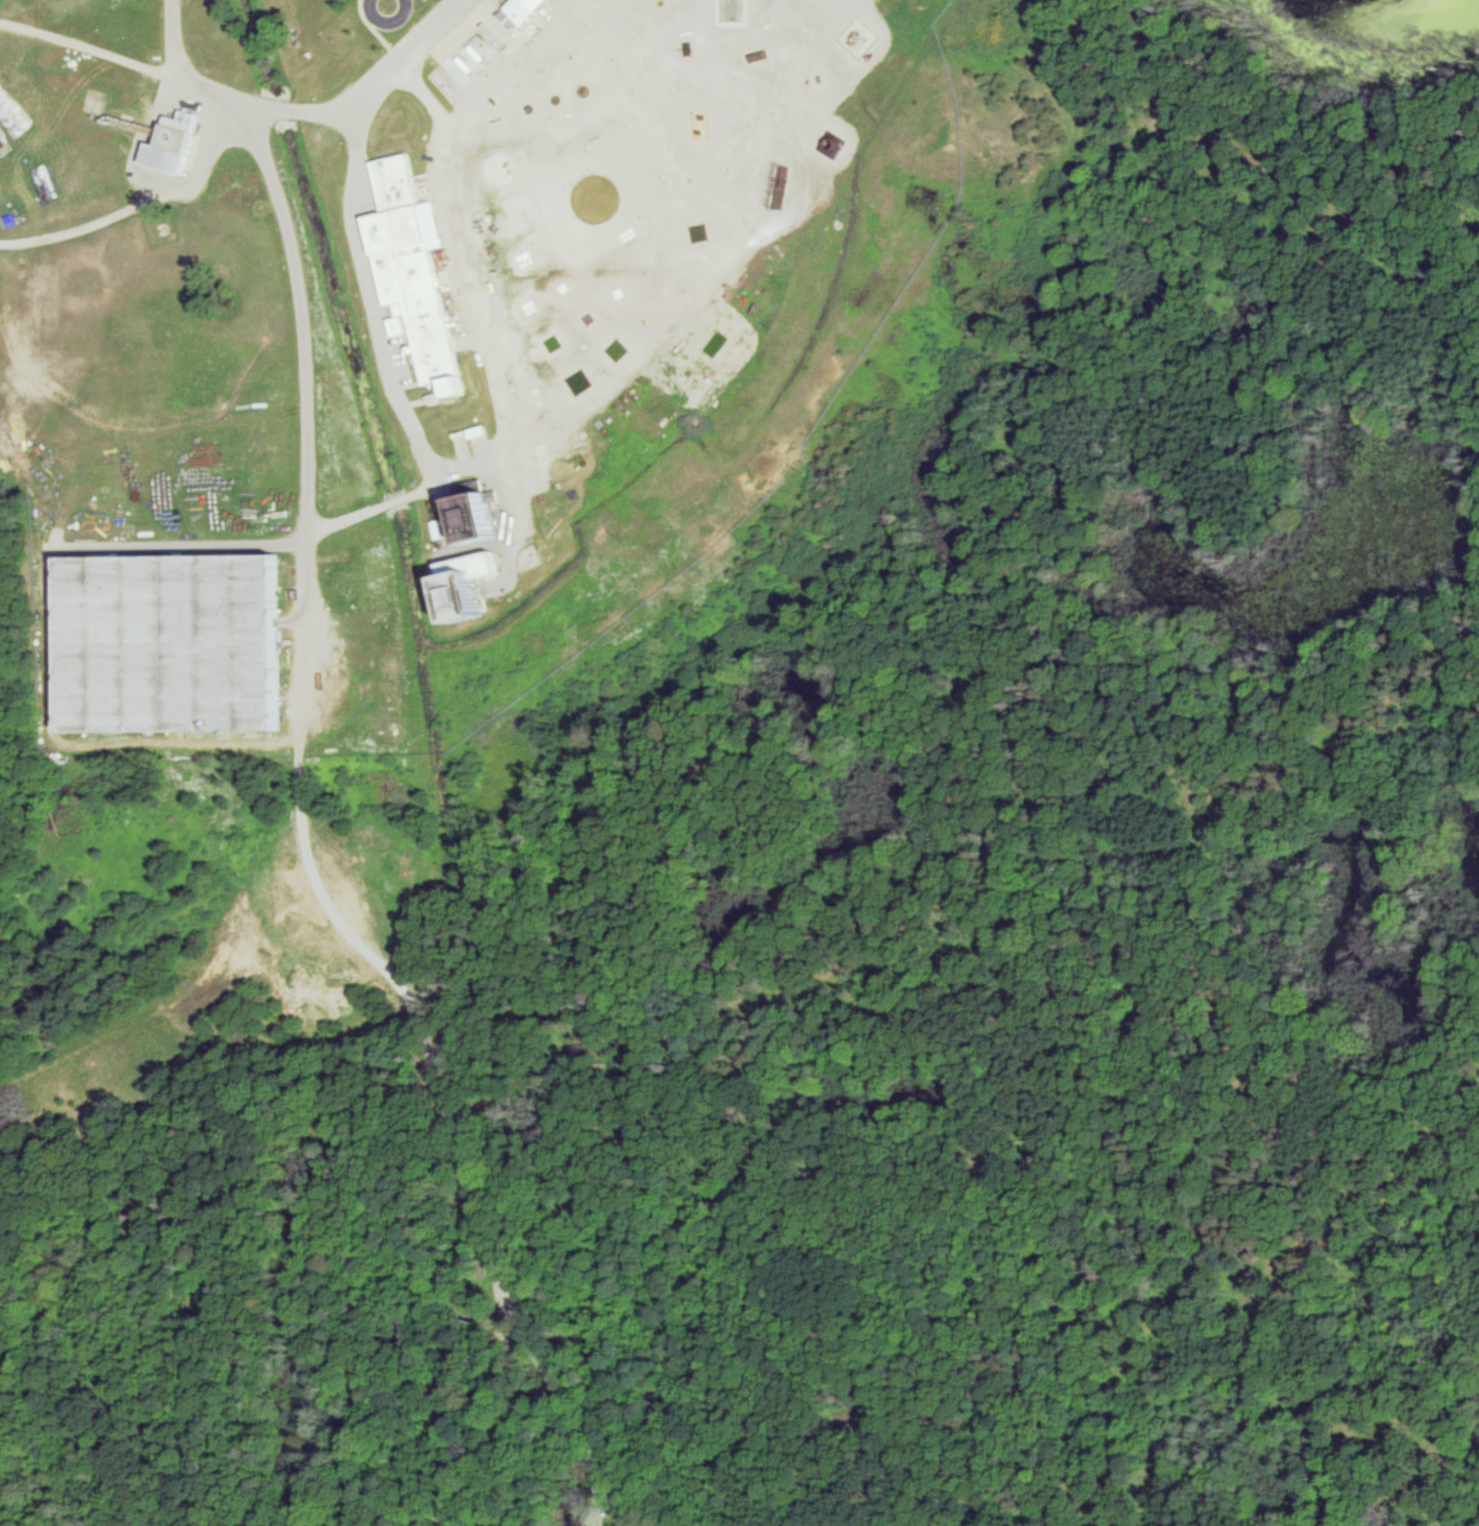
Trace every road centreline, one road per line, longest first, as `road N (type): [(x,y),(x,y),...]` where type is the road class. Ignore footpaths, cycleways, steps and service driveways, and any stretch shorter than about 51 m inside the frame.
road 1 (track): [(302,704),(301,819),(316,891),(421,1010),(509,1295),(619,1524)]

